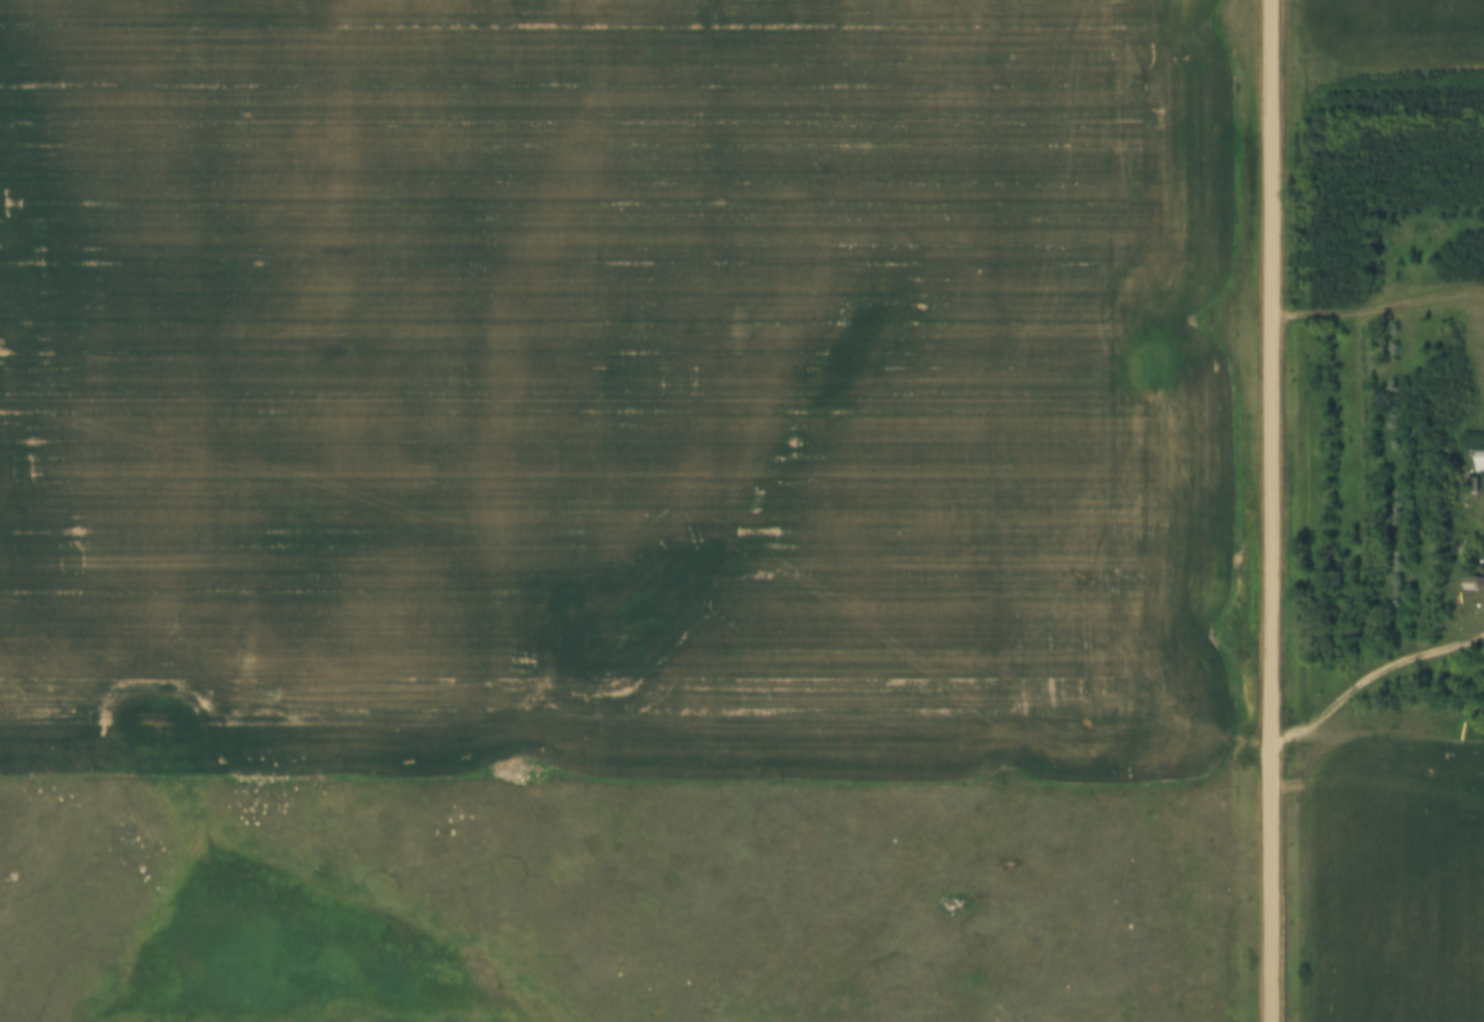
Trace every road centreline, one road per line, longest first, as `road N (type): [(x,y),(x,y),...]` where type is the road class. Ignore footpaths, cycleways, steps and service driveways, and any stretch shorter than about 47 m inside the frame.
road 1 (residential): [(1268,0),(1269,1021)]

